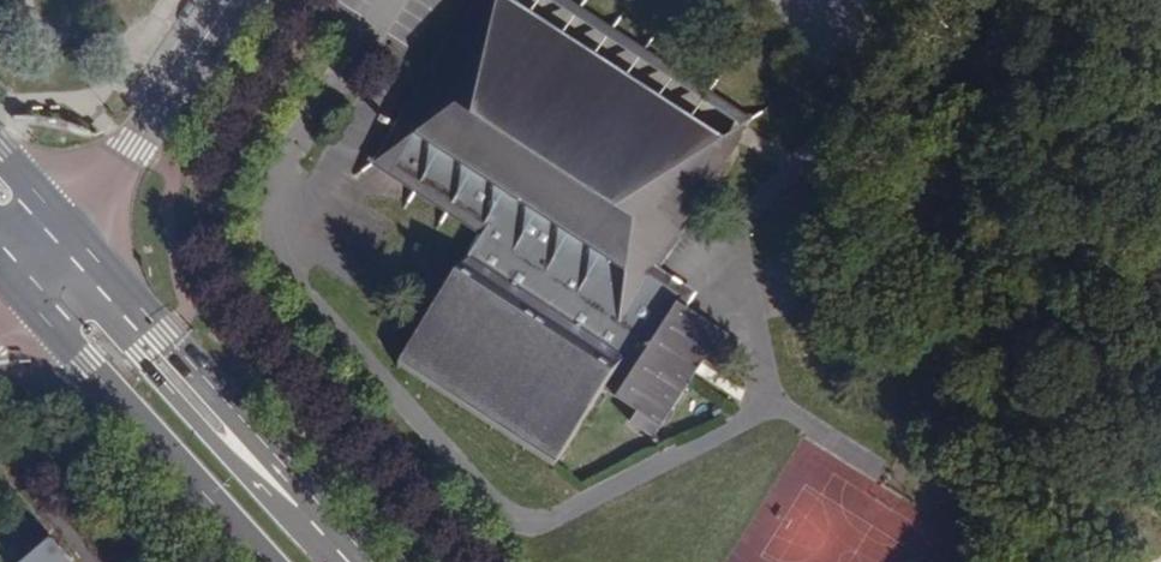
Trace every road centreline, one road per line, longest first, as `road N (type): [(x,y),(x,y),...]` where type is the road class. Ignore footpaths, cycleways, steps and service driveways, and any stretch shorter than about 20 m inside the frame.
road 1 (secondary): [(370,561),(70,234)]
road 2 (secondary): [(330,561),(88,305),(17,293)]
road 3 (secondary): [(17,293),(270,561)]
road 4 (tertiary): [(70,234),(139,147),(228,0)]

